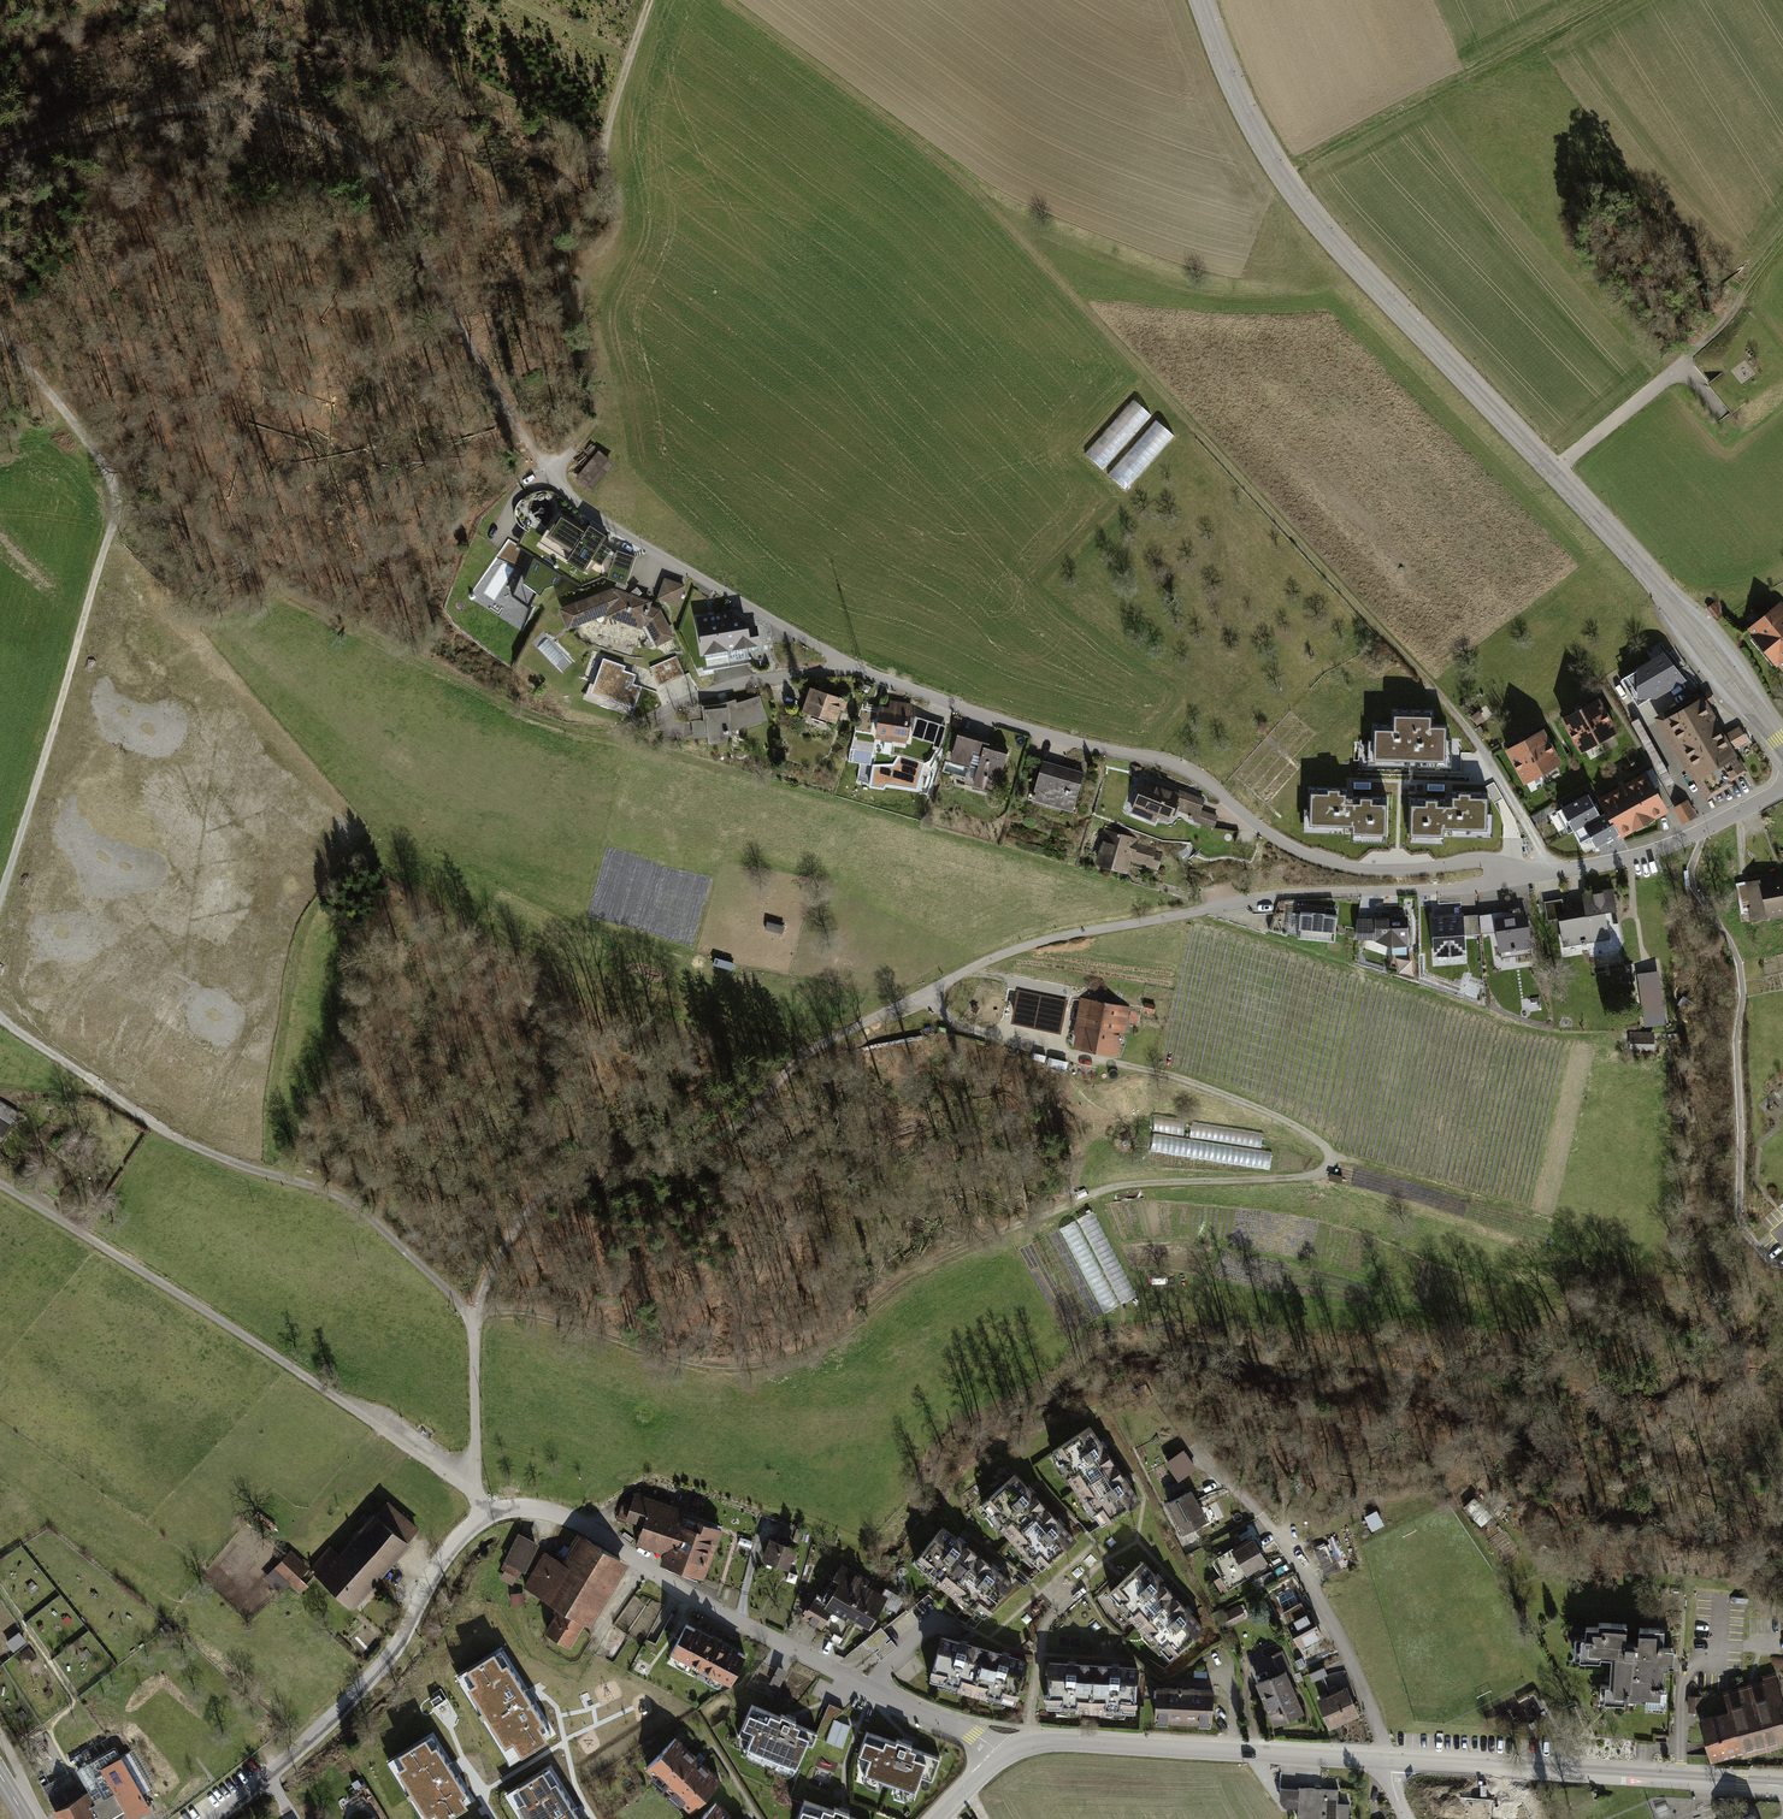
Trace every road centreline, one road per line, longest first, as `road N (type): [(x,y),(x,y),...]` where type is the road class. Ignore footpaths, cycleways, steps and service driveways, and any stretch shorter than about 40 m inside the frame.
road 1 (track): [(0,1019),(130,1110),(231,1162),(349,1206),(432,1272),(476,1320),(512,1313),(722,1367),(762,1370),(817,1351),(934,1260),(1100,1191),(1319,1179),(1332,1163),(1309,1134),(1244,1103),(955,1025),(931,987)]
road 2 (unclassified): [(469,1481),(477,1442),(476,1320),(494,1259),(537,1199),(595,1168),(672,1155),(736,1129),(808,1053),(974,964),(1017,950),(1283,895),(1506,881)]
road 3 (residential): [(1506,881),(1481,860),(1368,872),(1301,854),(1188,770),(898,685),(762,612),(575,493)]
road 4 (track): [(726,0),(974,186),(1461,718)]
road 5 (tertiary): [(1198,0),(1252,130),(1306,211),(1673,606),(1782,746)]
road 6 (track): [(575,493),(549,472),(498,400),(436,287),(410,213),(366,156),(292,120),(243,108),(159,110),(95,122),(0,162)]
road 7 (track): [(0,323),(112,480),(116,511),(0,891)]
road 8 (track): [(649,718),(612,734),(564,727),(492,699),(348,621),(182,520),(116,511)]
road 9 (residential): [(486,1516),(504,1508),(566,1516),(701,1604),(974,1734),(1002,1756)]
road 10 (residential): [(0,1184),(469,1481)]
road 11 (track): [(549,472),(600,409),(579,295),(585,273),(613,236),(610,121),(652,0)]
road 12 (residential): [(210,1818),(382,1671),(442,1561),(486,1516)]
road 13 (tertiary): [(1388,1761),(1782,1785)]
road 14 (tertiary): [(1002,1756),(1029,1742),(1069,1742),(1388,1761)]
road 15 (track): [(311,0),(607,161)]
road 16 (residential): [(1553,870),(1658,850),(1782,787)]
road 17 (residential): [(1299,1559),(1347,1651),(1388,1761)]
road 18 (track): [(1782,244),(1677,370)]

